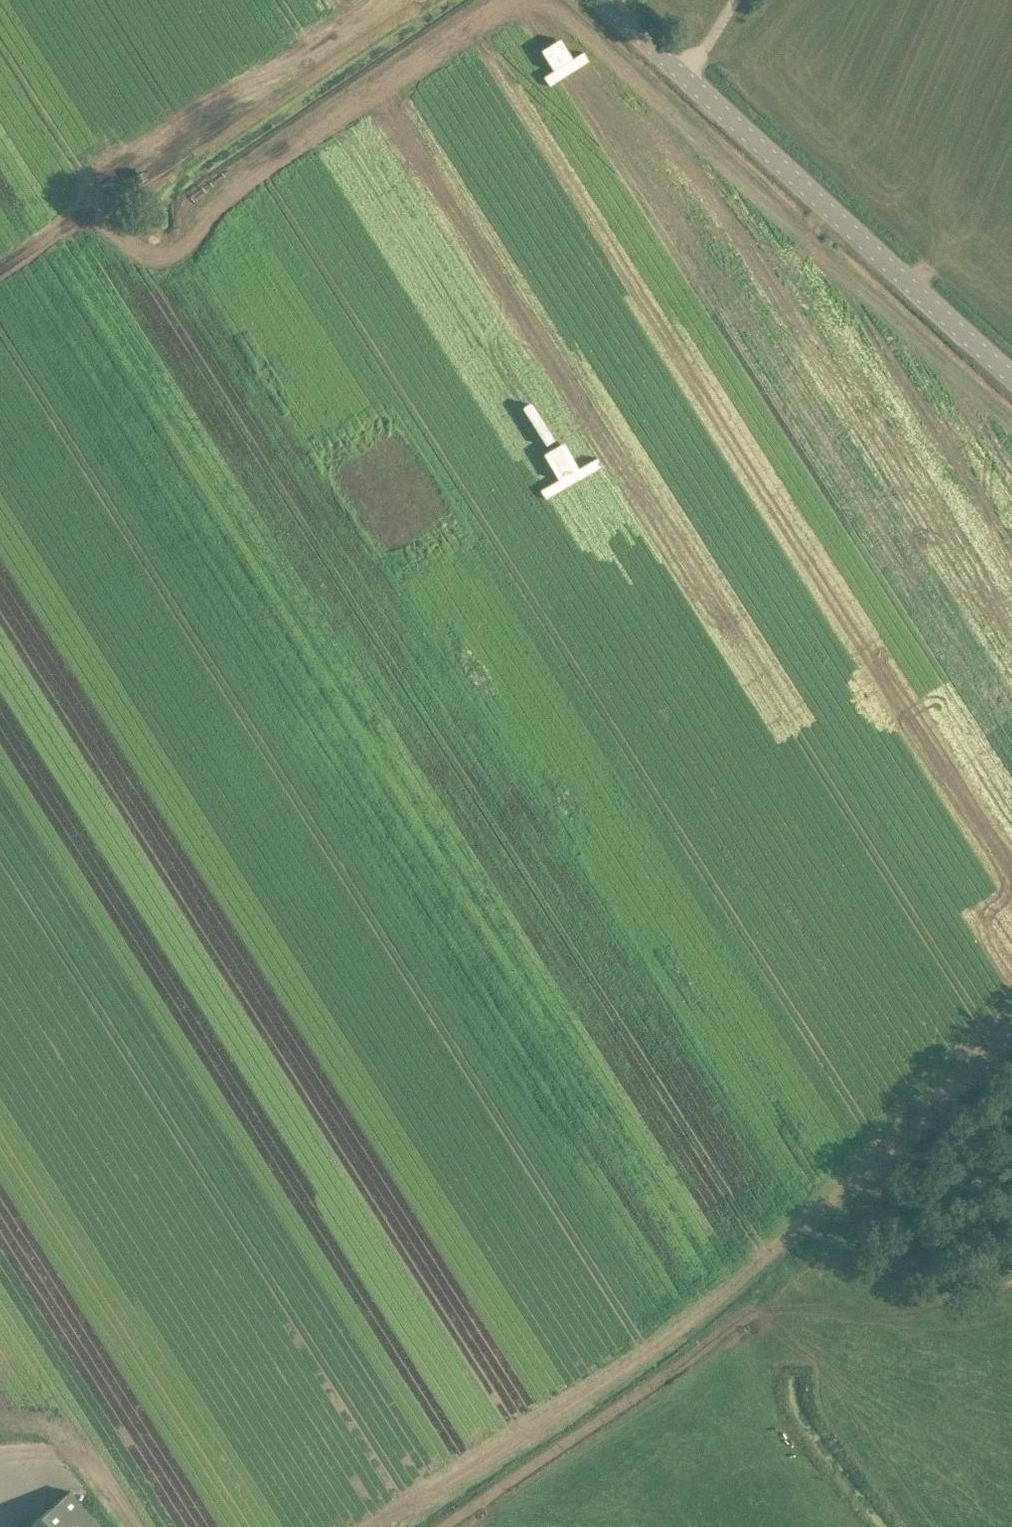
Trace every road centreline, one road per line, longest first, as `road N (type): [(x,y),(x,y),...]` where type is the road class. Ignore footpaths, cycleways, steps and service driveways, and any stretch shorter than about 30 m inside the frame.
road 1 (track): [(1011,1291),(979,1305),(936,1306),(825,1261),(449,1526)]
road 2 (unclassified): [(1011,375),(603,0)]

